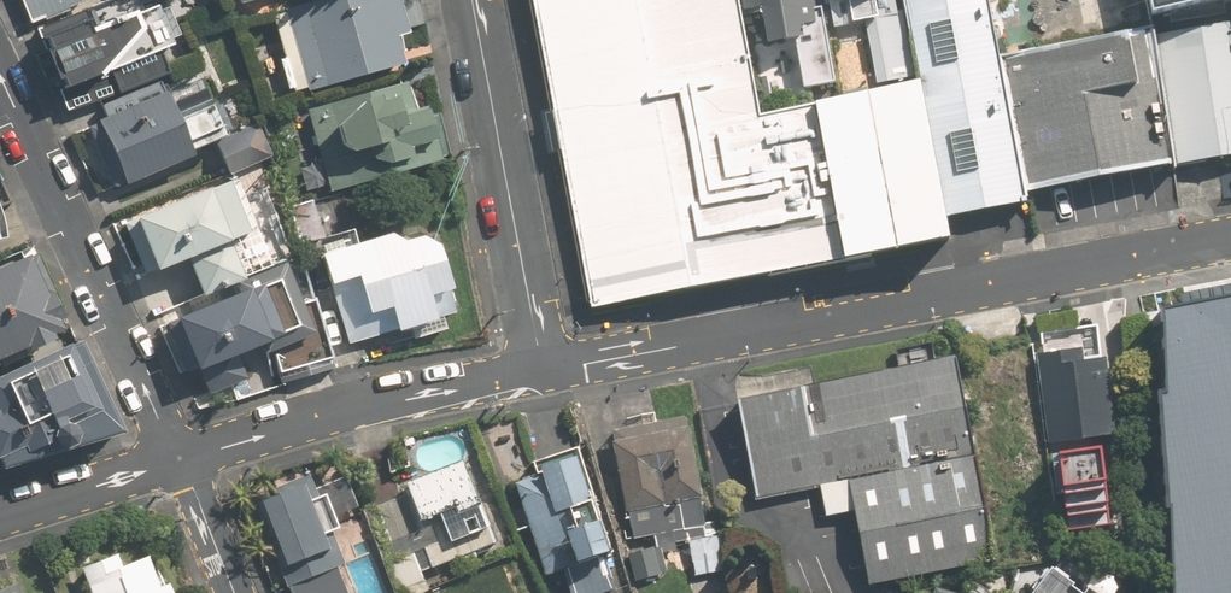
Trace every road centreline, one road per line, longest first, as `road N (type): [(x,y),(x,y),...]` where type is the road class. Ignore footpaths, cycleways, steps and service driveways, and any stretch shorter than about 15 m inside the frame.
road 1 (residential): [(544,369),(1230,244)]
road 2 (residential): [(173,465),(0,91)]
road 3 (residential): [(173,465),(544,369)]
road 4 (residential): [(477,0),(544,369)]
road 5 (residential): [(0,515),(173,465)]
road 6 (residential): [(226,592),(173,465)]

